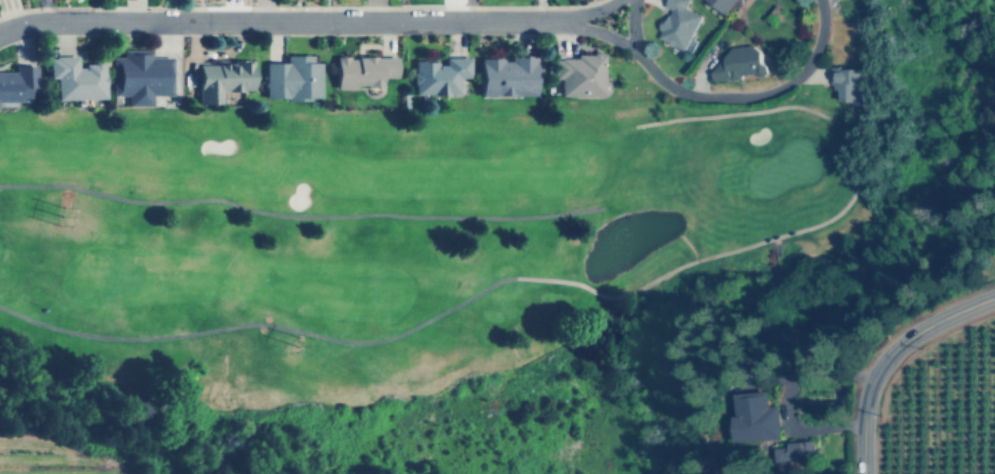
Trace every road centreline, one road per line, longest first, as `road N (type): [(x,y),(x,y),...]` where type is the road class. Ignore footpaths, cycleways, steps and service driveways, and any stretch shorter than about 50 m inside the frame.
road 1 (residential): [(0,34),(40,23),(564,22)]
road 2 (residential): [(638,56),(675,90),(757,97),(782,89),(812,61),(820,0)]
road 3 (tertiary): [(994,294),(919,326),(881,360),(865,387),(863,473)]

